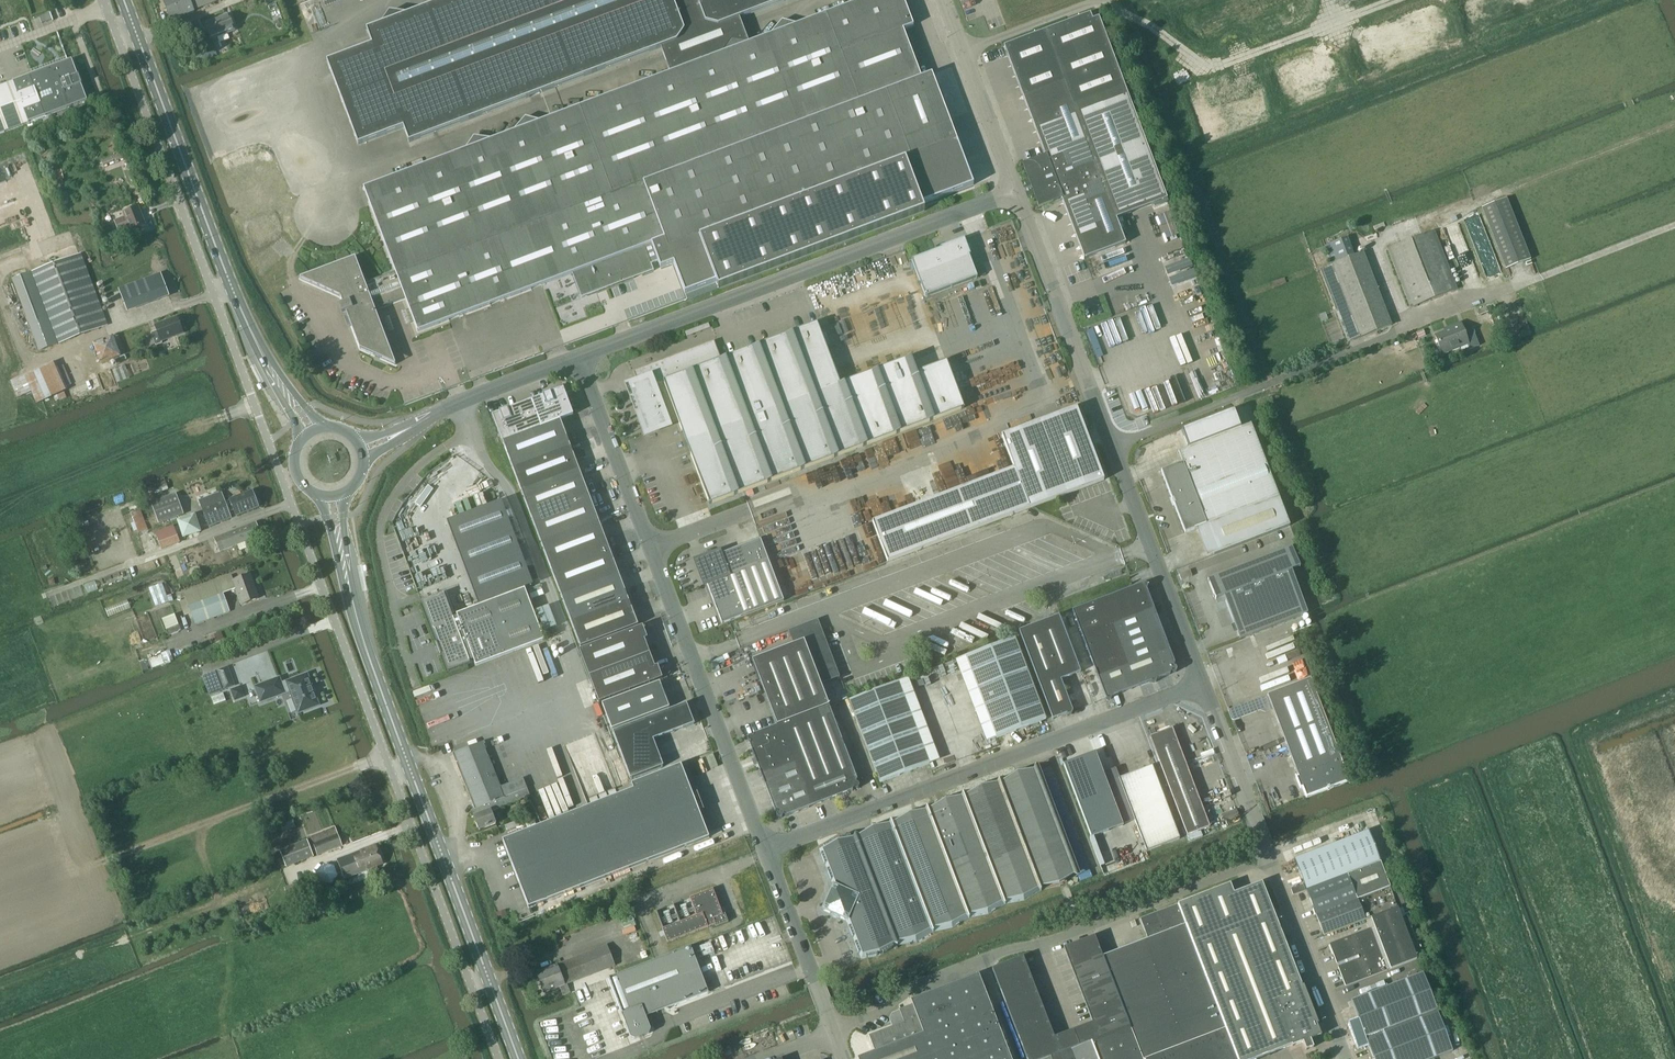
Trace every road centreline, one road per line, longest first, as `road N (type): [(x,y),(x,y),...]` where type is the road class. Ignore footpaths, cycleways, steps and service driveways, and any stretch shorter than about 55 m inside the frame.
road 1 (unclassified): [(214,293),(499,1058)]
road 2 (primary): [(520,1058),(349,589)]
road 3 (unclassified): [(836,1031),(923,983),(1273,863)]
road 4 (unclassified): [(579,360),(1017,193)]
road 5 (unclassified): [(767,850),(1204,683)]
road 6 (unclassified): [(767,850),(651,548)]
road 7 (unclassified): [(105,0),(214,293)]
road 8 (primary): [(232,286),(125,0)]
road 9 (unclassified): [(1113,445),(1017,193)]
road 10 (unclassified): [(1204,683),(1113,445)]
road 11 (unclassified): [(564,630),(511,491),(472,432)]
road 12 (unclassified): [(394,600),(380,544),(386,509),(411,474),(472,432)]
road 13 (unclassified): [(1346,1058),(1273,863)]
road 14 (unclassified): [(651,548),(579,360)]
road 15 (track): [(1491,299),(1674,225)]
road 16 (unclassified): [(836,1031),(767,850)]
road 17 (unclassified): [(1273,863),(1204,683)]
road 18 (unclassified): [(1113,445),(1274,384)]
road 19 (unclassified): [(964,56),(1107,0)]
road 20 (unclassified): [(1017,193),(964,56)]
road 21 (unclassified): [(460,401),(579,360)]

